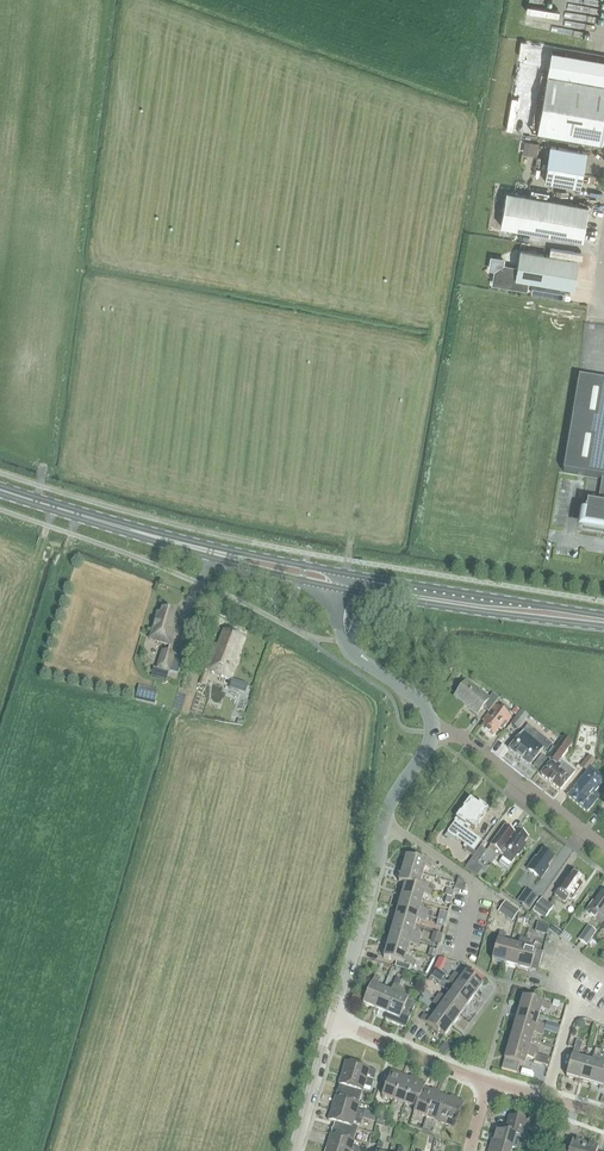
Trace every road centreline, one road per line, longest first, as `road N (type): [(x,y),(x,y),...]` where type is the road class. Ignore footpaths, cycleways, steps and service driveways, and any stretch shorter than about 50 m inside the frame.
road 1 (primary): [(339,589),(603,627)]
road 2 (primary): [(603,615),(343,573)]
road 3 (unclassified): [(603,847),(462,737),(431,732)]
road 4 (residential): [(331,1019),(381,820)]
road 5 (primary): [(0,492),(196,548)]
road 6 (residential): [(459,956),(472,882),(381,820)]
road 7 (unclassified): [(190,579),(313,640),(346,642)]
road 8 (residential): [(488,1081),(331,1019)]
road 9 (primary): [(343,573),(196,548)]
road 10 (primary): [(196,548),(339,589)]
road 11 (residential): [(293,1150),(331,1019)]
road 12 (unclassified): [(431,732),(422,702),(346,642)]

